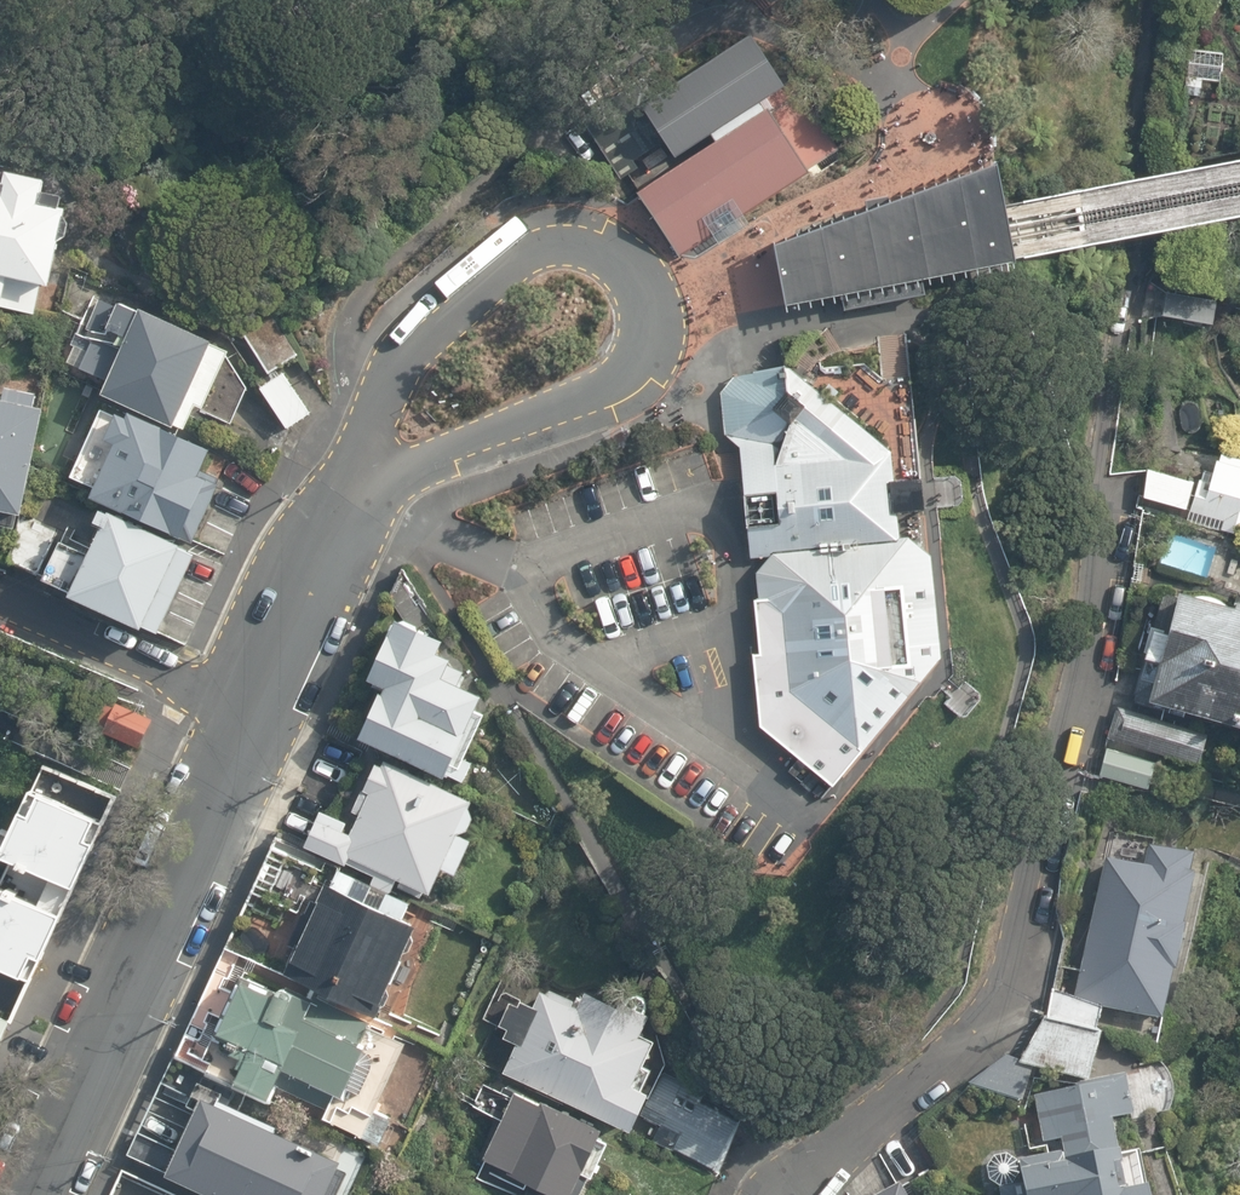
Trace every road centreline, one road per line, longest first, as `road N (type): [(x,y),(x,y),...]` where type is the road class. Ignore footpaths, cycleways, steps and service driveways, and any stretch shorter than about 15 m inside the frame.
road 1 (residential): [(923,1080),(995,1019),(1013,932),(1057,820),(1079,705),(1153,0)]
road 2 (tertiary): [(387,399),(416,341),(540,247),(608,254),(647,293),(656,332),(631,373),(428,458),(371,471)]
road 3 (tertiary): [(260,705),(32,1194)]
road 4 (residential): [(260,705),(0,586)]
road 5 (tertiary): [(371,471),(260,705)]
road 6 (residential): [(923,1080),(779,1194)]

